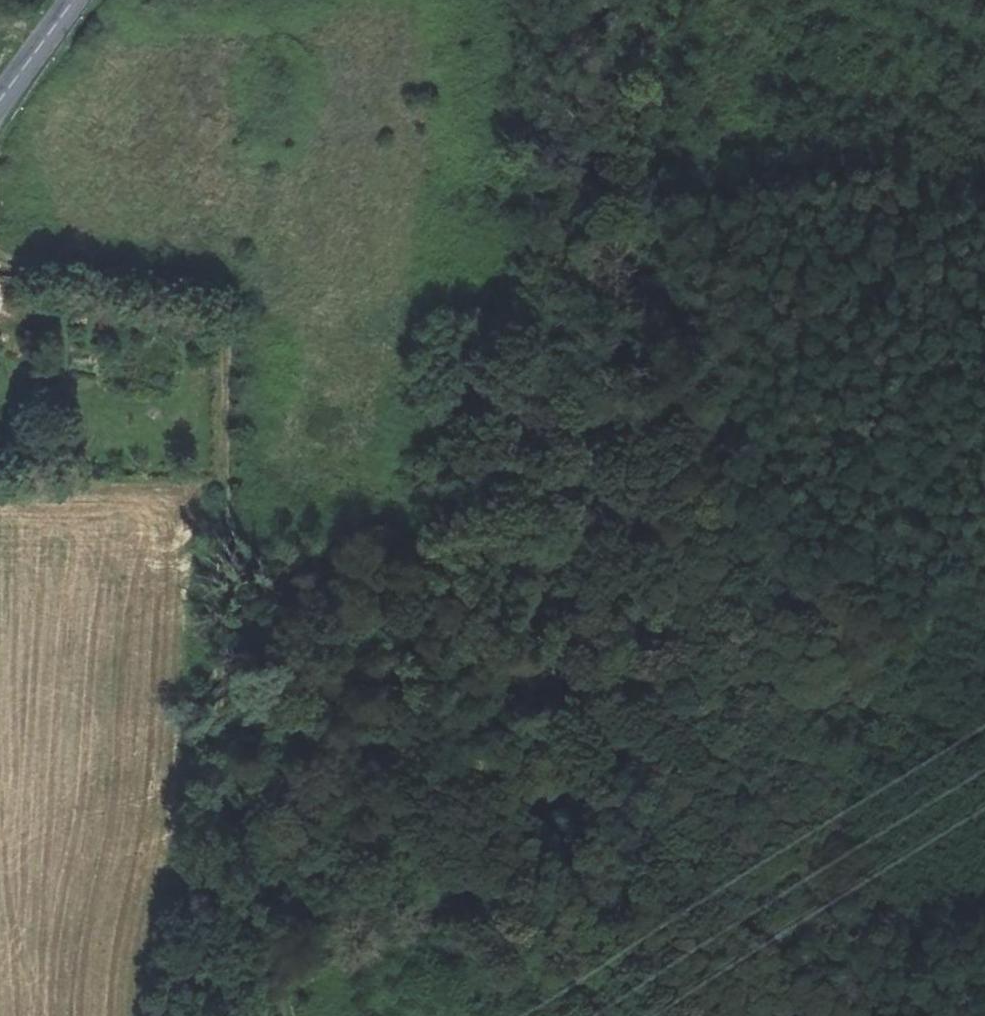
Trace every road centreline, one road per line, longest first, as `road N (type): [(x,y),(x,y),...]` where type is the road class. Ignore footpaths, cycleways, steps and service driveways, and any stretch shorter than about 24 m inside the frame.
road 1 (tertiary): [(0,103),(77,0)]

